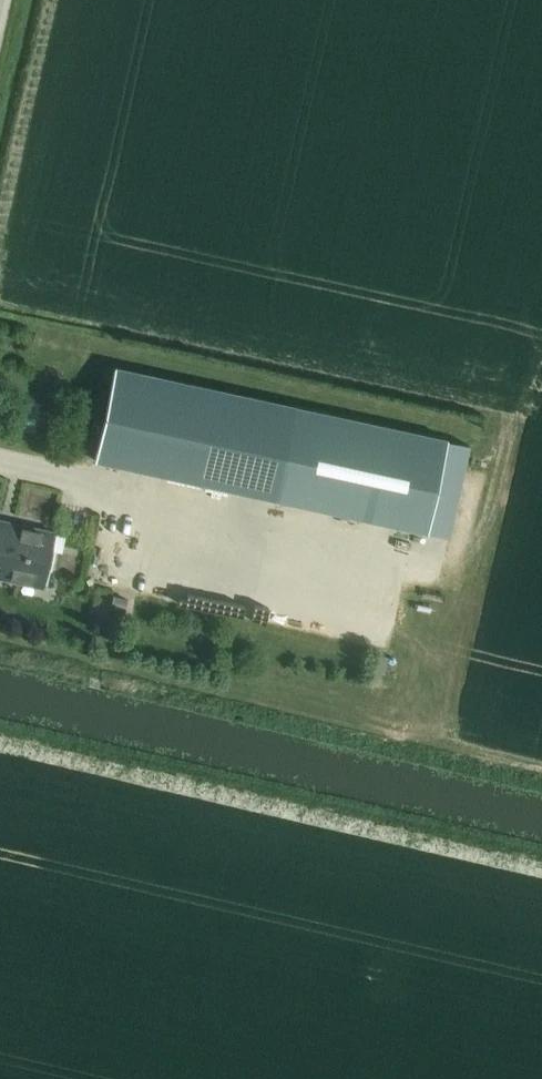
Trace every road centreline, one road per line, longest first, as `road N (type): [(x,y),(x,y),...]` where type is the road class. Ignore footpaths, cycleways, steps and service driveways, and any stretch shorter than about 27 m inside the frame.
road 1 (track): [(541,875),(0,750)]
road 2 (track): [(443,556),(462,556),(481,530),(514,407)]

